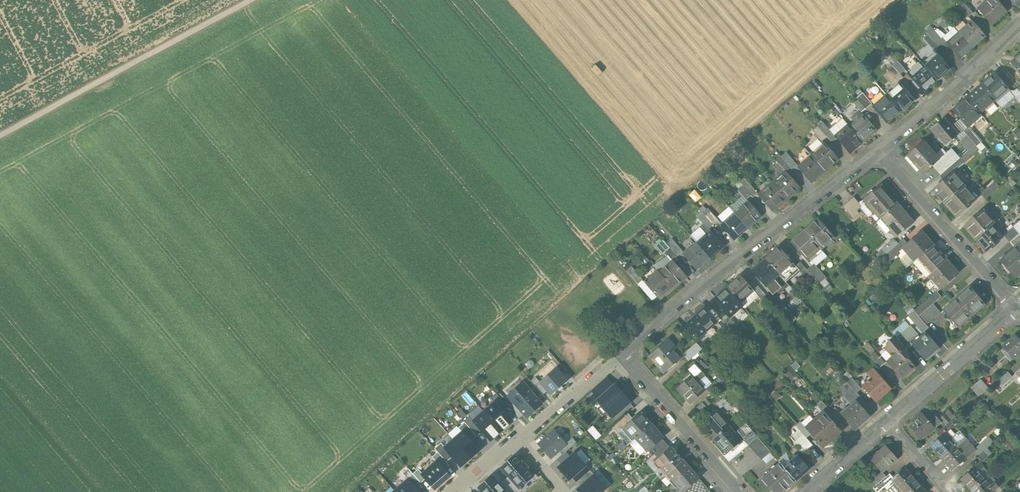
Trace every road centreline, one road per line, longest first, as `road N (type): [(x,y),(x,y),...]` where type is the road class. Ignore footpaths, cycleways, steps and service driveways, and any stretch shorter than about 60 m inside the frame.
road 1 (residential): [(886,149),(624,353)]
road 2 (track): [(0,135),(250,0)]
road 3 (residential): [(886,149),(1019,310)]
road 4 (residential): [(624,353),(743,491)]
road 5 (residential): [(1019,30),(886,149)]
road 6 (residential): [(892,424),(1019,311)]
road 7 (residential): [(519,440),(624,353)]

